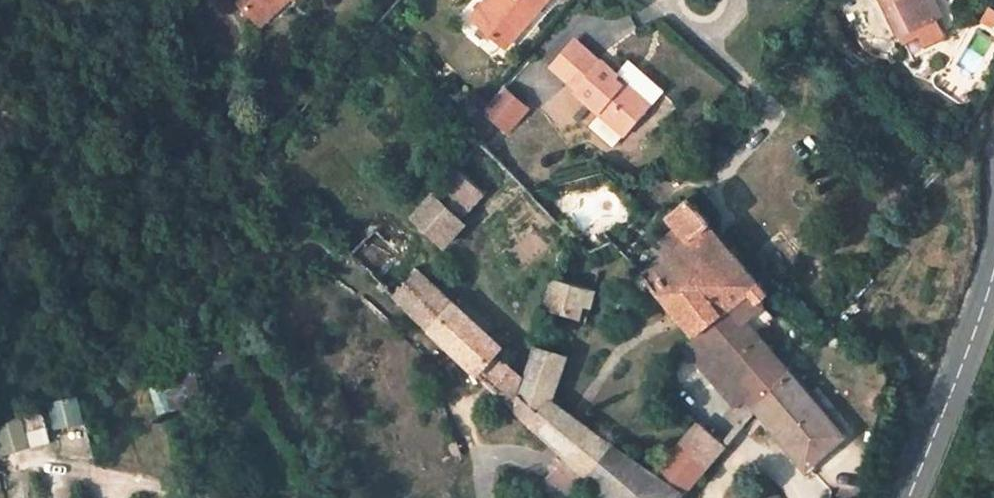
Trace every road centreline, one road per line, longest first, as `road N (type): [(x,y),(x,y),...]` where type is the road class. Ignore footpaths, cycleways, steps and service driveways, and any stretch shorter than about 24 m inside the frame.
road 1 (tertiary): [(910,497),(993,270)]

